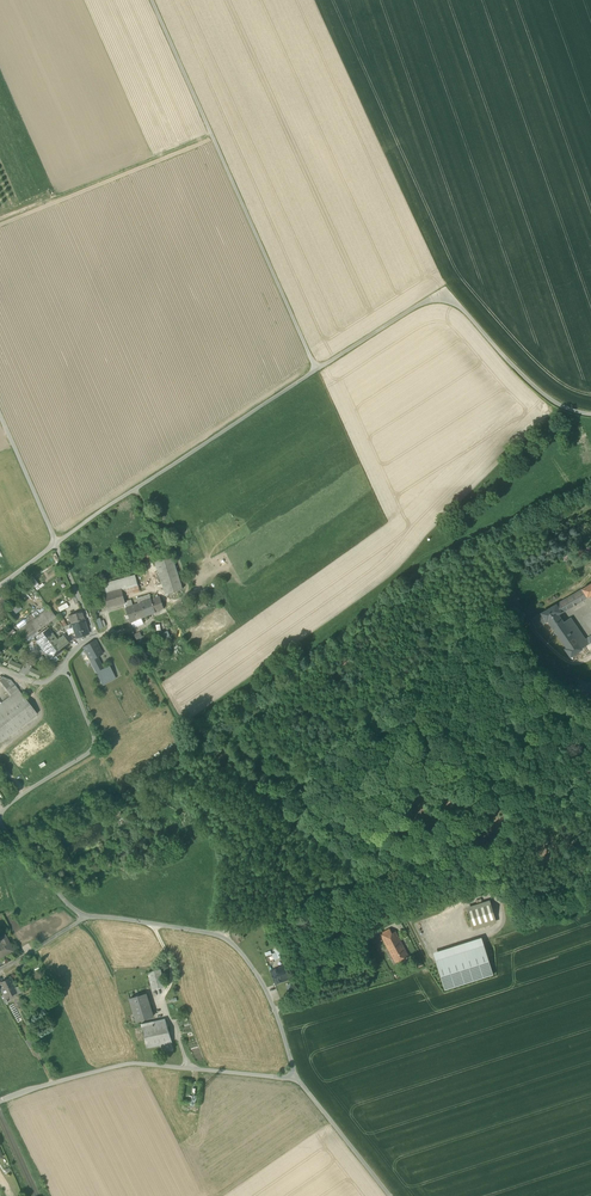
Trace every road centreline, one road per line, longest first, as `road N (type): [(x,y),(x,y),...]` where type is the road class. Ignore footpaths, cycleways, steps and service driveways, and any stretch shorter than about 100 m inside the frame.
road 1 (unclassified): [(316,371),(151,0)]
road 2 (track): [(590,845),(502,872),(471,841),(220,936)]
road 3 (unclassified): [(316,371),(441,295),(555,404),(590,415)]
road 4 (unclassified): [(56,543),(316,371)]
road 5 (unclassified): [(0,1100),(132,1062),(295,1078)]
road 6 (unclassified): [(85,917),(220,936),(258,975),(295,1078)]
road 7 (track): [(0,219),(212,134)]
road 8 (unclassified): [(0,815),(93,746),(65,664)]
road 9 (track): [(295,1078),(390,1195)]
road 10 (track): [(56,543),(0,415)]
road 11 (residential): [(65,664),(92,635),(56,543)]
road 12 (unclassified): [(0,825),(85,917)]

